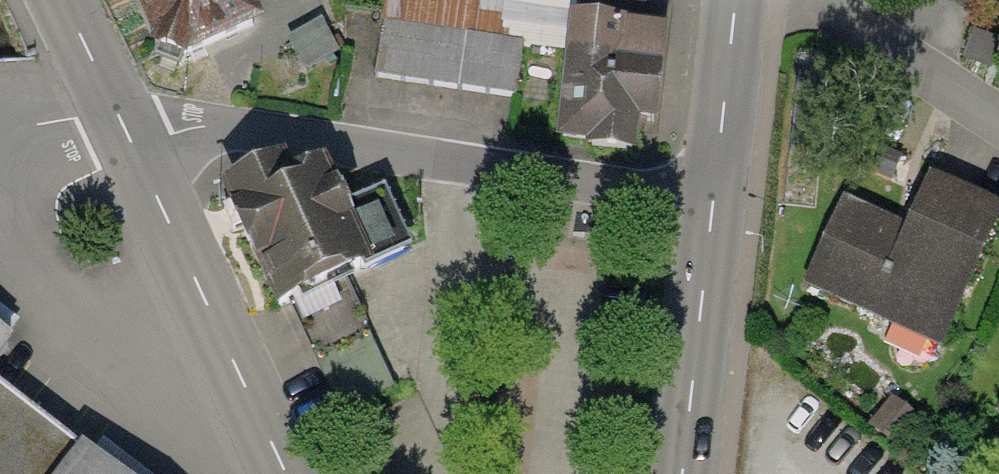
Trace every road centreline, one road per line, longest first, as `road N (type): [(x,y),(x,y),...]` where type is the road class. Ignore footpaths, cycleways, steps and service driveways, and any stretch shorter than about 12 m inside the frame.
road 1 (residential): [(713,203),(232,128),(195,128),(136,150)]
road 2 (tertiary): [(287,473),(136,150)]
road 3 (tertiary): [(682,473),(713,203)]
road 4 (residential): [(812,0),(998,122)]
road 5 (tertiary): [(713,203),(736,0)]
road 6 (tertiary): [(136,150),(62,0)]

